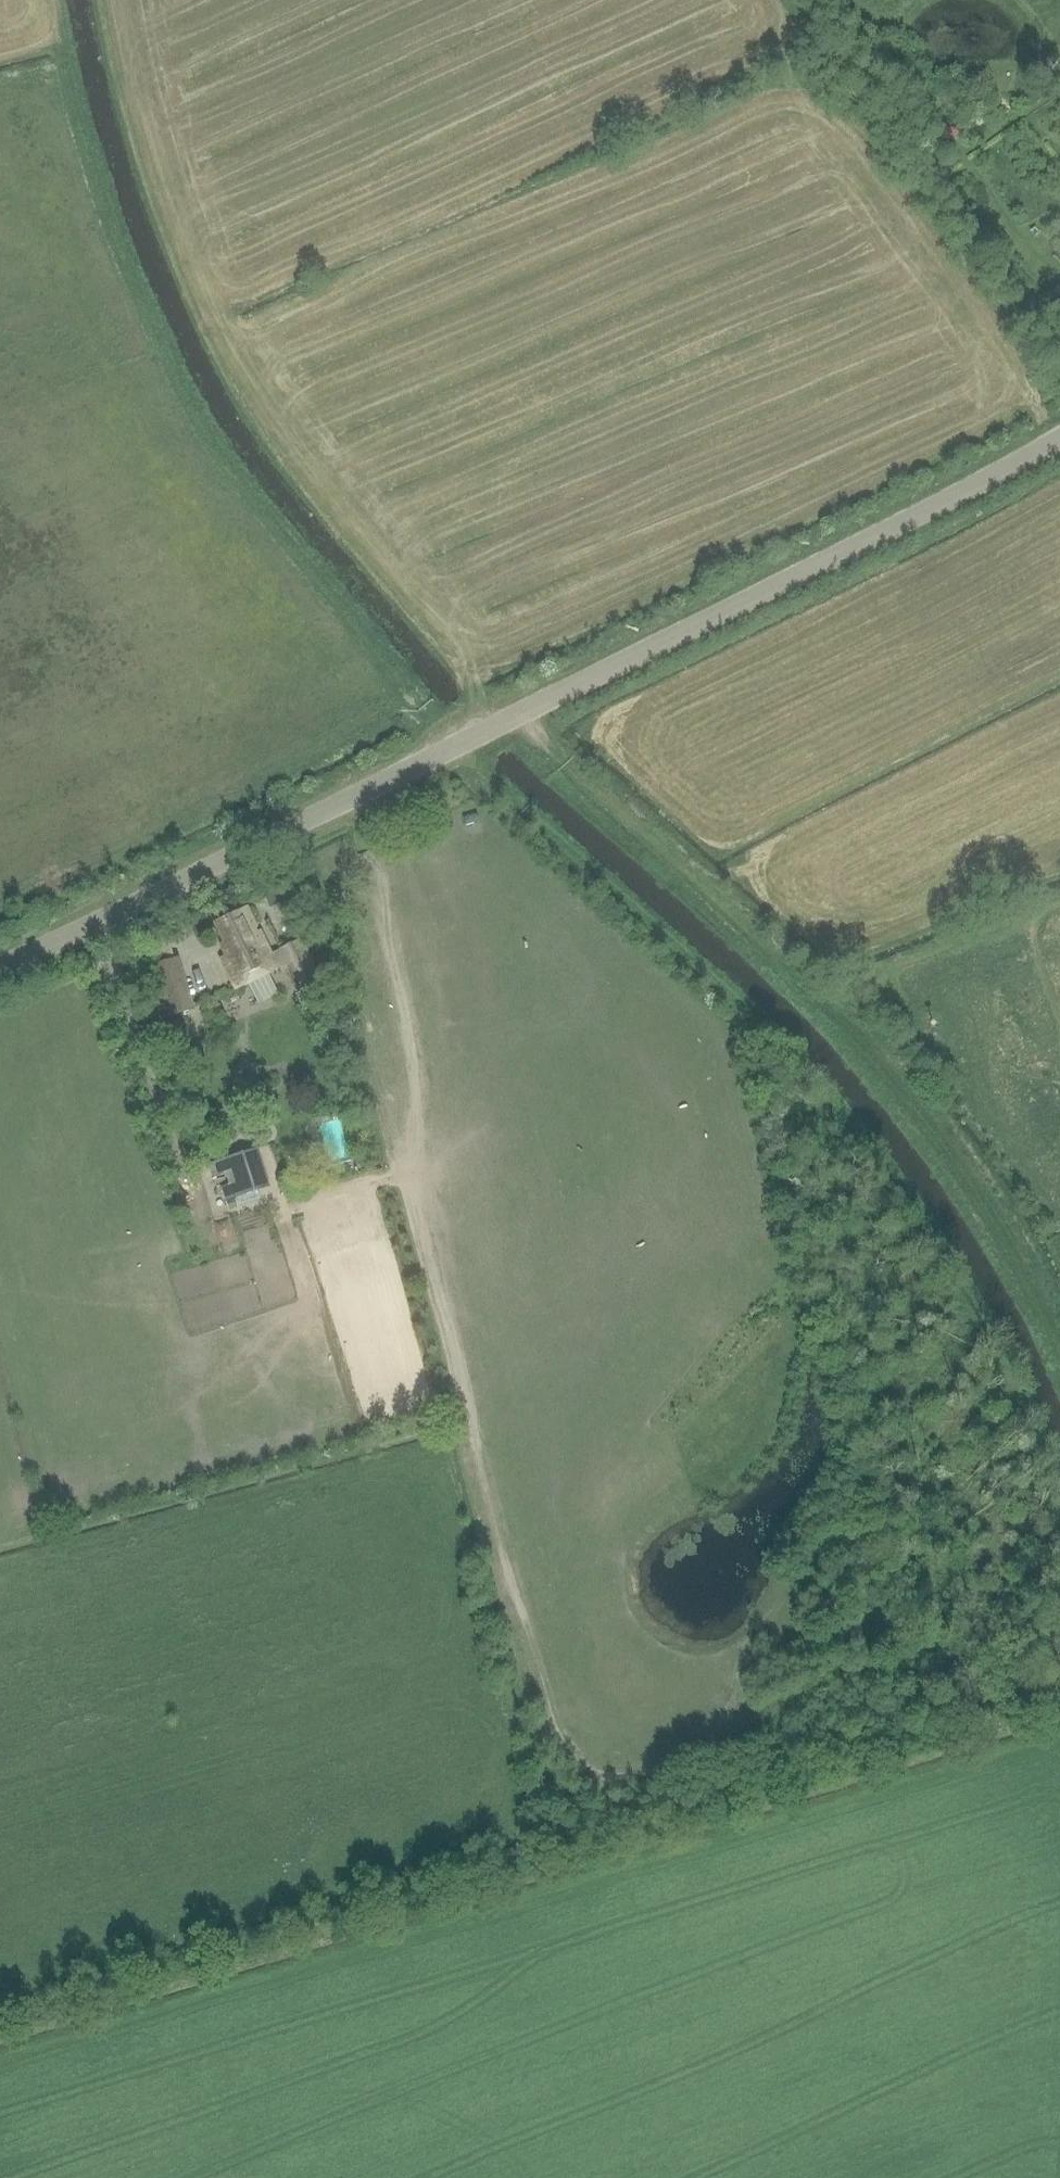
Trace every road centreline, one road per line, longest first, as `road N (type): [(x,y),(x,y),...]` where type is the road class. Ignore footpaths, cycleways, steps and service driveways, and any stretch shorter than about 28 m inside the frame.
road 1 (tertiary): [(494,727),(1059,438)]
road 2 (tertiary): [(494,727),(0,962)]

